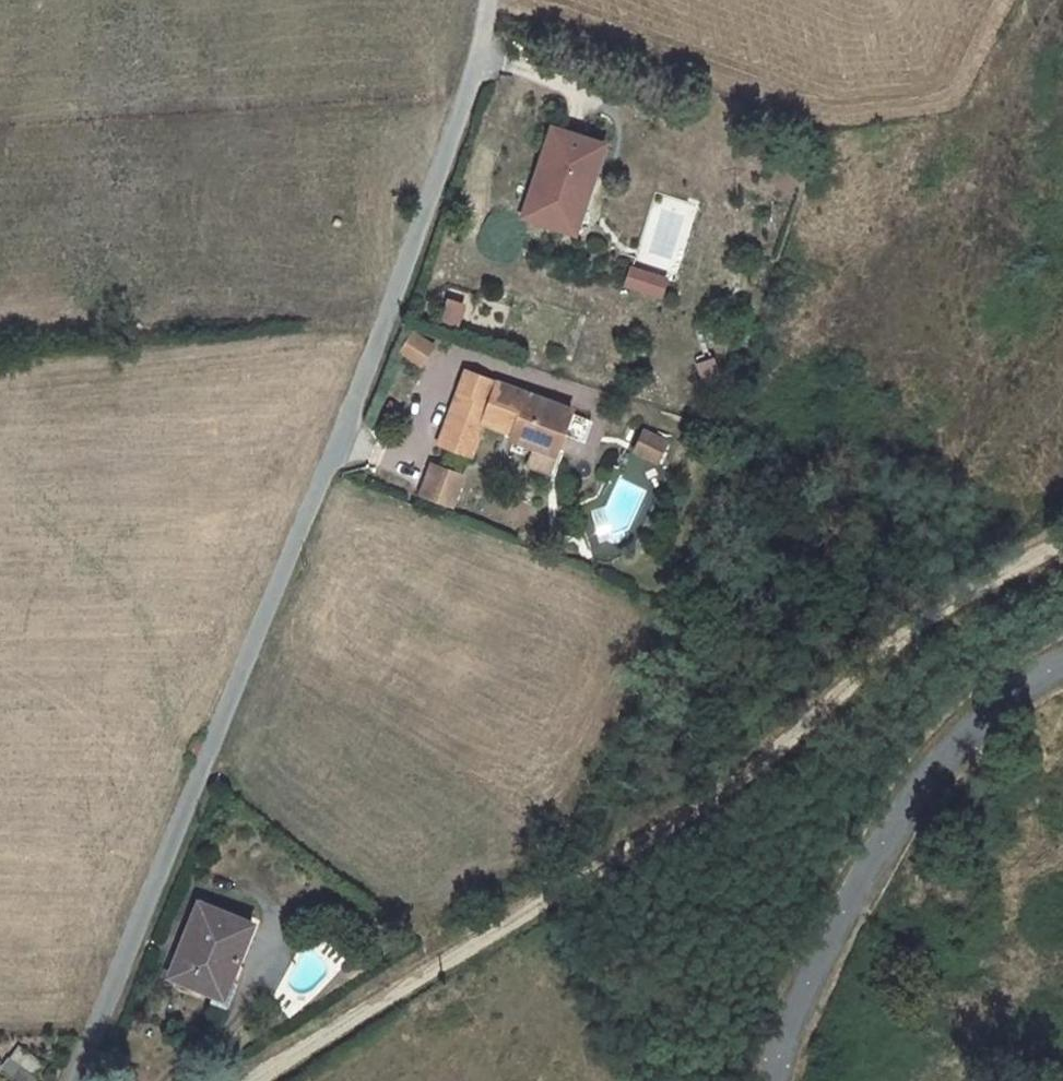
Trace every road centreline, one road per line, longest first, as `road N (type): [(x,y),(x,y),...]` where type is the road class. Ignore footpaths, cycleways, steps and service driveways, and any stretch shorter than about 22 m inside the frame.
road 1 (residential): [(71,1080),(468,93),(493,0)]
road 2 (track): [(246,1080),(599,873),(767,759),(920,621),(1062,544)]
road 3 (tertiary): [(770,1080),(846,903),(938,767),(994,711),(1062,663)]

